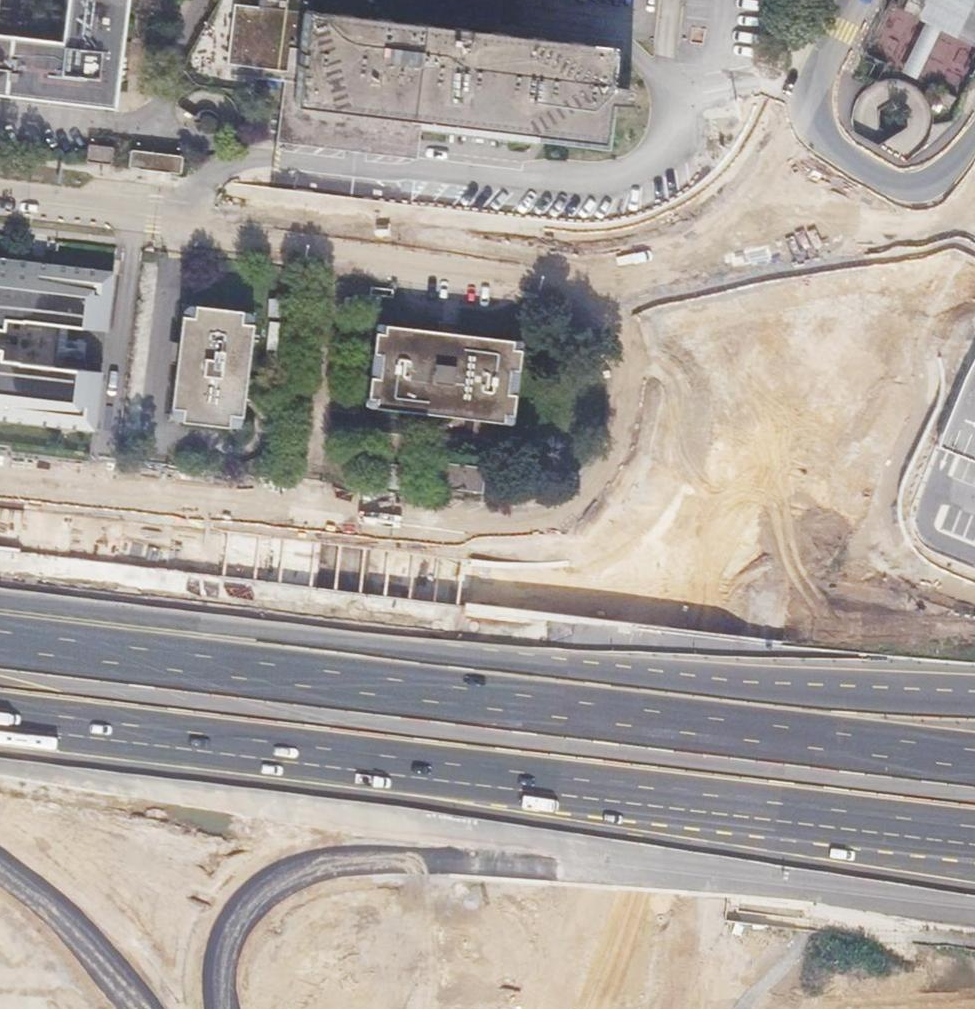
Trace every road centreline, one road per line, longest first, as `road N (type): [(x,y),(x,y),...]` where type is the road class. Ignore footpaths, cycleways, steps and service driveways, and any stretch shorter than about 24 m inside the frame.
road 1 (motorway): [(0,720),(974,846)]
road 2 (motorway): [(974,759),(0,640)]
road 3 (motorway): [(974,682),(0,564)]
road 4 (unclassified): [(541,257),(593,289),(634,341),(650,396),(618,483),(559,528),(340,513),(0,469)]
road 5 (motorway): [(734,492),(711,527),(594,599),(0,532)]
road 6 (motorway): [(0,780),(753,875)]
road 7 (motorway): [(225,1008),(220,983),(237,916),(281,877),(317,863),(389,858),(753,875)]
road 8 (unclassified): [(541,257),(0,193)]
road 9 (unclassified): [(627,1008),(658,902),(733,536)]
road 10 (unclassified): [(849,0),(801,103),(771,275)]
road 11 (unclassified): [(733,536),(779,477),(867,302)]
road 12 (motorway): [(753,875),(974,901)]
road 13 (motorway): [(0,865),(84,932),(147,1008)]
road 14 (unclassified): [(870,290),(974,112)]
road 15 (unclassified): [(770,290),(734,492)]

